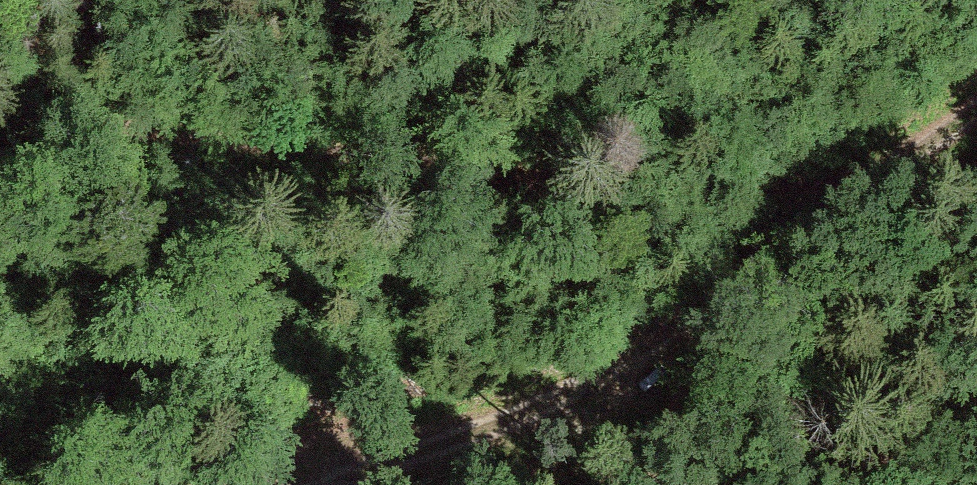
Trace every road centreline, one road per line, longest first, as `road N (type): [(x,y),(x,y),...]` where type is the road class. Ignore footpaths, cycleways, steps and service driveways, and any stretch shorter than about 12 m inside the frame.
road 1 (track): [(0,137),(179,129),(425,149),(579,184),(863,196),(976,190)]
road 2 (track): [(329,484),(513,429),(583,397),(976,123)]

